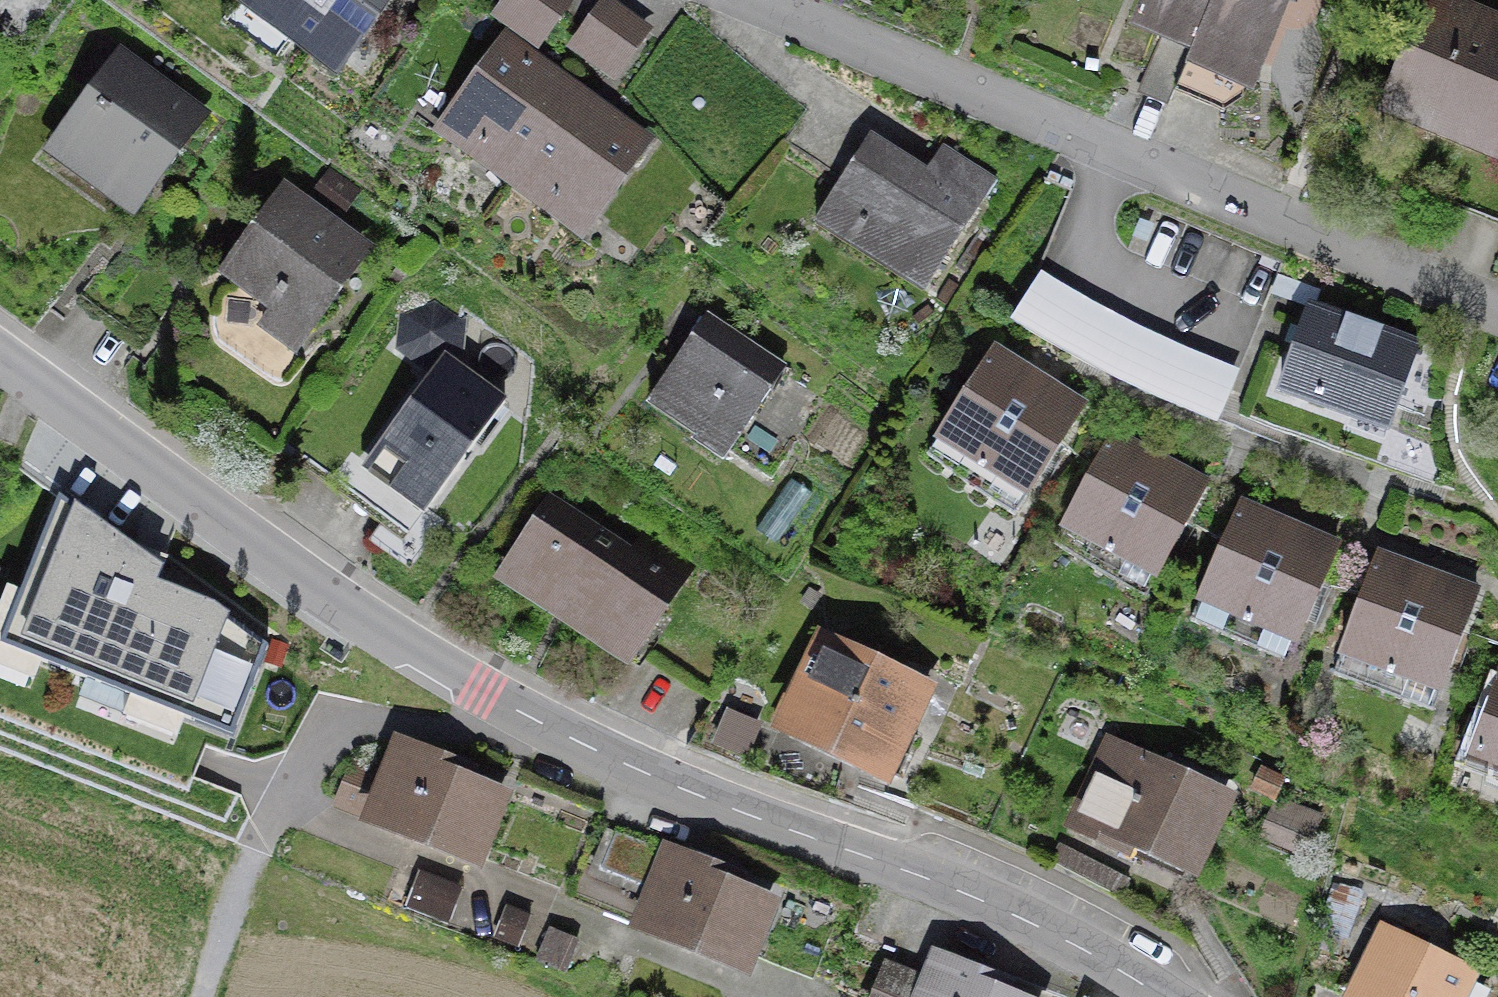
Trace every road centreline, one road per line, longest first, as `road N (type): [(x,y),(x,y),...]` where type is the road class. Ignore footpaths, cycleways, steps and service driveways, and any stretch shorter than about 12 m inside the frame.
road 1 (residential): [(1169,996),(1028,924),(751,817),(504,706),(272,559),(0,357)]
road 2 (residential): [(1497,310),(752,0)]
road 3 (track): [(201,996),(260,848)]

